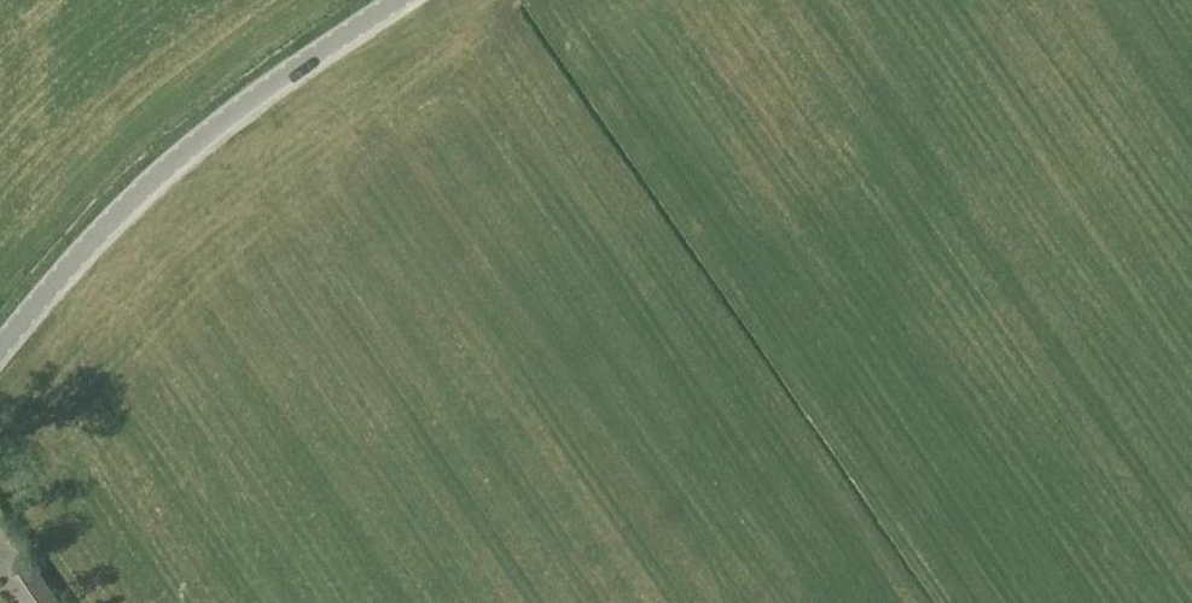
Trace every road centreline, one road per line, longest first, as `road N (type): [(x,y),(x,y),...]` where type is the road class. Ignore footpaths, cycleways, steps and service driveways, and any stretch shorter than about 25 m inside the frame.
road 1 (unclassified): [(0,347),(142,185),(396,0)]

